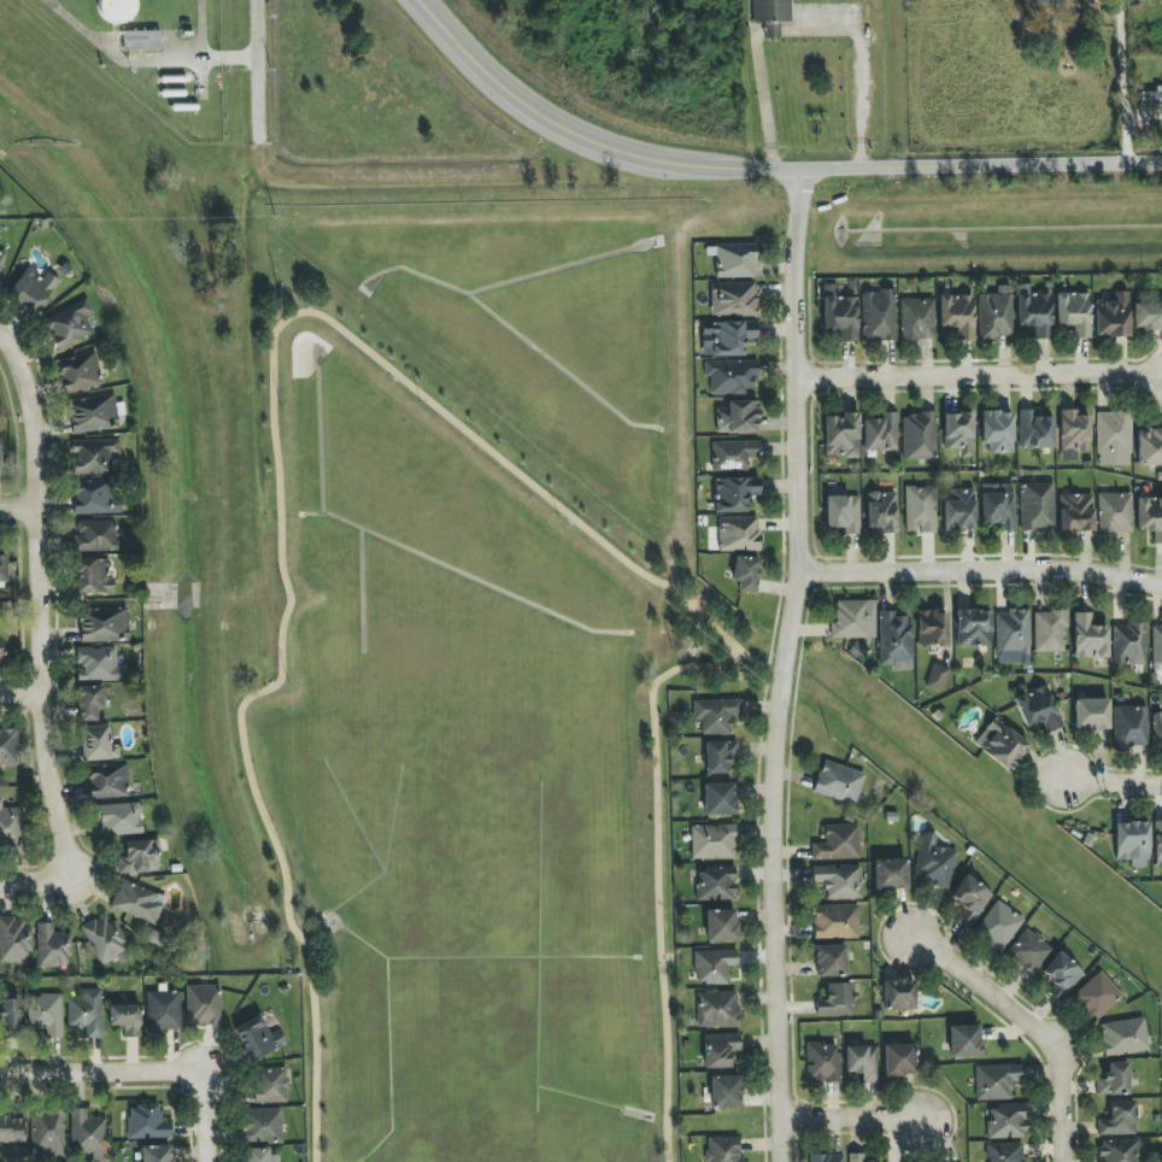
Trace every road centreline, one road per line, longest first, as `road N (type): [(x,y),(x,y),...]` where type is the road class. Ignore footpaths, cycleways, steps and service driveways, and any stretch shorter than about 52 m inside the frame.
road 1 (residential): [(781,1161),(774,829),(798,575),(803,169)]
road 2 (residential): [(0,340),(18,359),(34,410),(31,509),(75,841),(70,858),(48,873)]
road 3 (tertiary): [(1161,161),(674,166)]
road 4 (residential): [(798,575),(1064,569),(1161,587)]
road 5 (residential): [(803,383),(1161,378)]
road 6 (residential): [(1062,1161),(1060,1056),(892,931)]
road 7 (tertiary): [(674,166),(554,124),(473,63),(417,0)]
road 8 (residential): [(205,1117),(201,1096),(175,1074),(0,1075)]
road 9 (residential): [(780,1125),(952,1132)]
road 10 (residential): [(1137,162),(1129,0)]
road 11 (residential): [(260,147),(256,0)]

